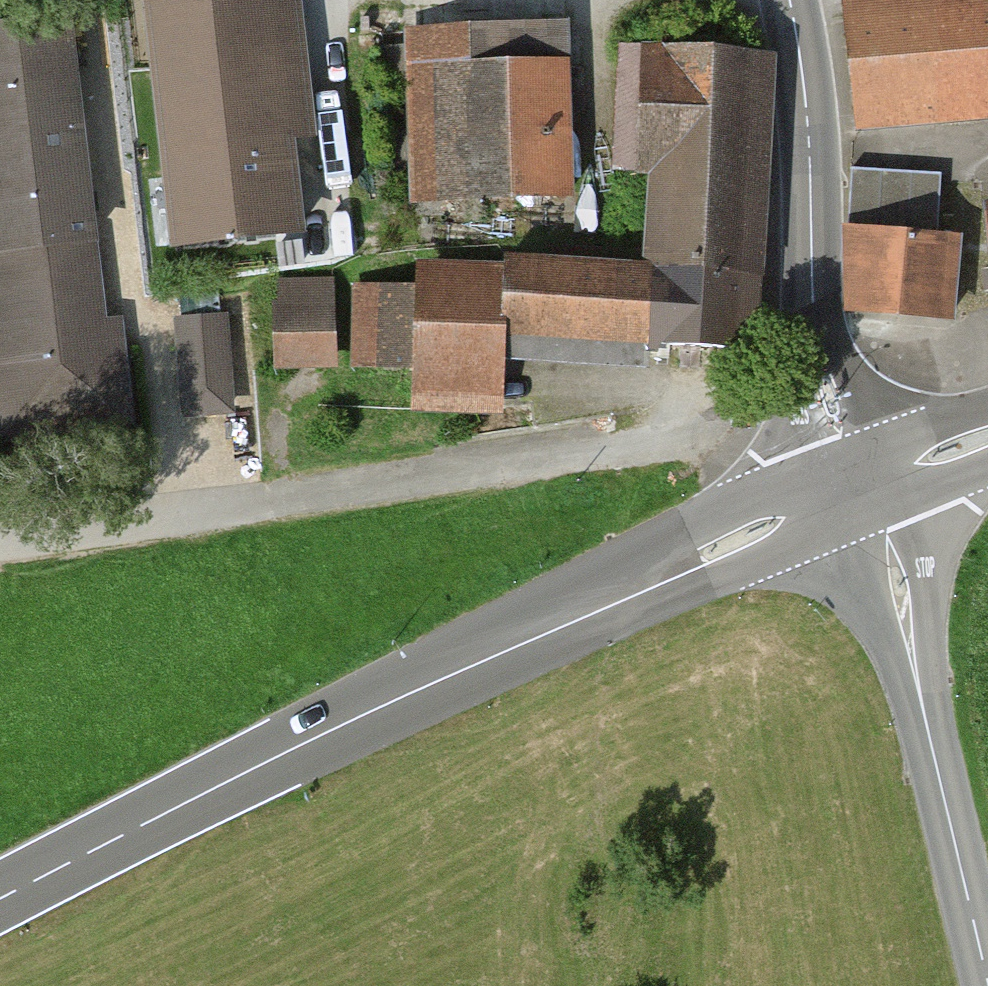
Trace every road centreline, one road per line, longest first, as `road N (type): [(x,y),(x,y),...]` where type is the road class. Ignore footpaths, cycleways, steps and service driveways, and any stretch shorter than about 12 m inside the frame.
road 1 (primary): [(0,900),(288,751),(864,485)]
road 2 (unclassified): [(832,395),(687,430),(0,532)]
road 3 (tertiary): [(987,961),(901,590),(864,485)]
road 4 (tertiary): [(832,395),(811,277),(807,125),(787,0)]
road 5 (primary): [(864,485),(987,440)]

